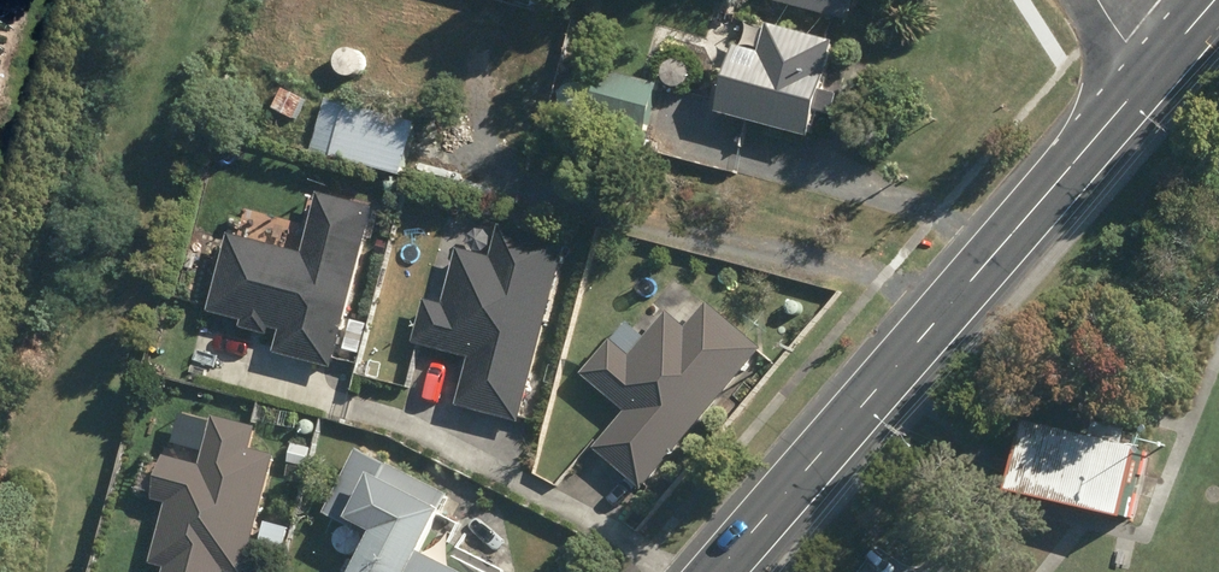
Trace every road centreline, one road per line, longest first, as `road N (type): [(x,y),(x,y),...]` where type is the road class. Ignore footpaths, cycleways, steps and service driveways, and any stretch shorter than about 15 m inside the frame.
road 1 (secondary): [(716,571),(1158,67)]

